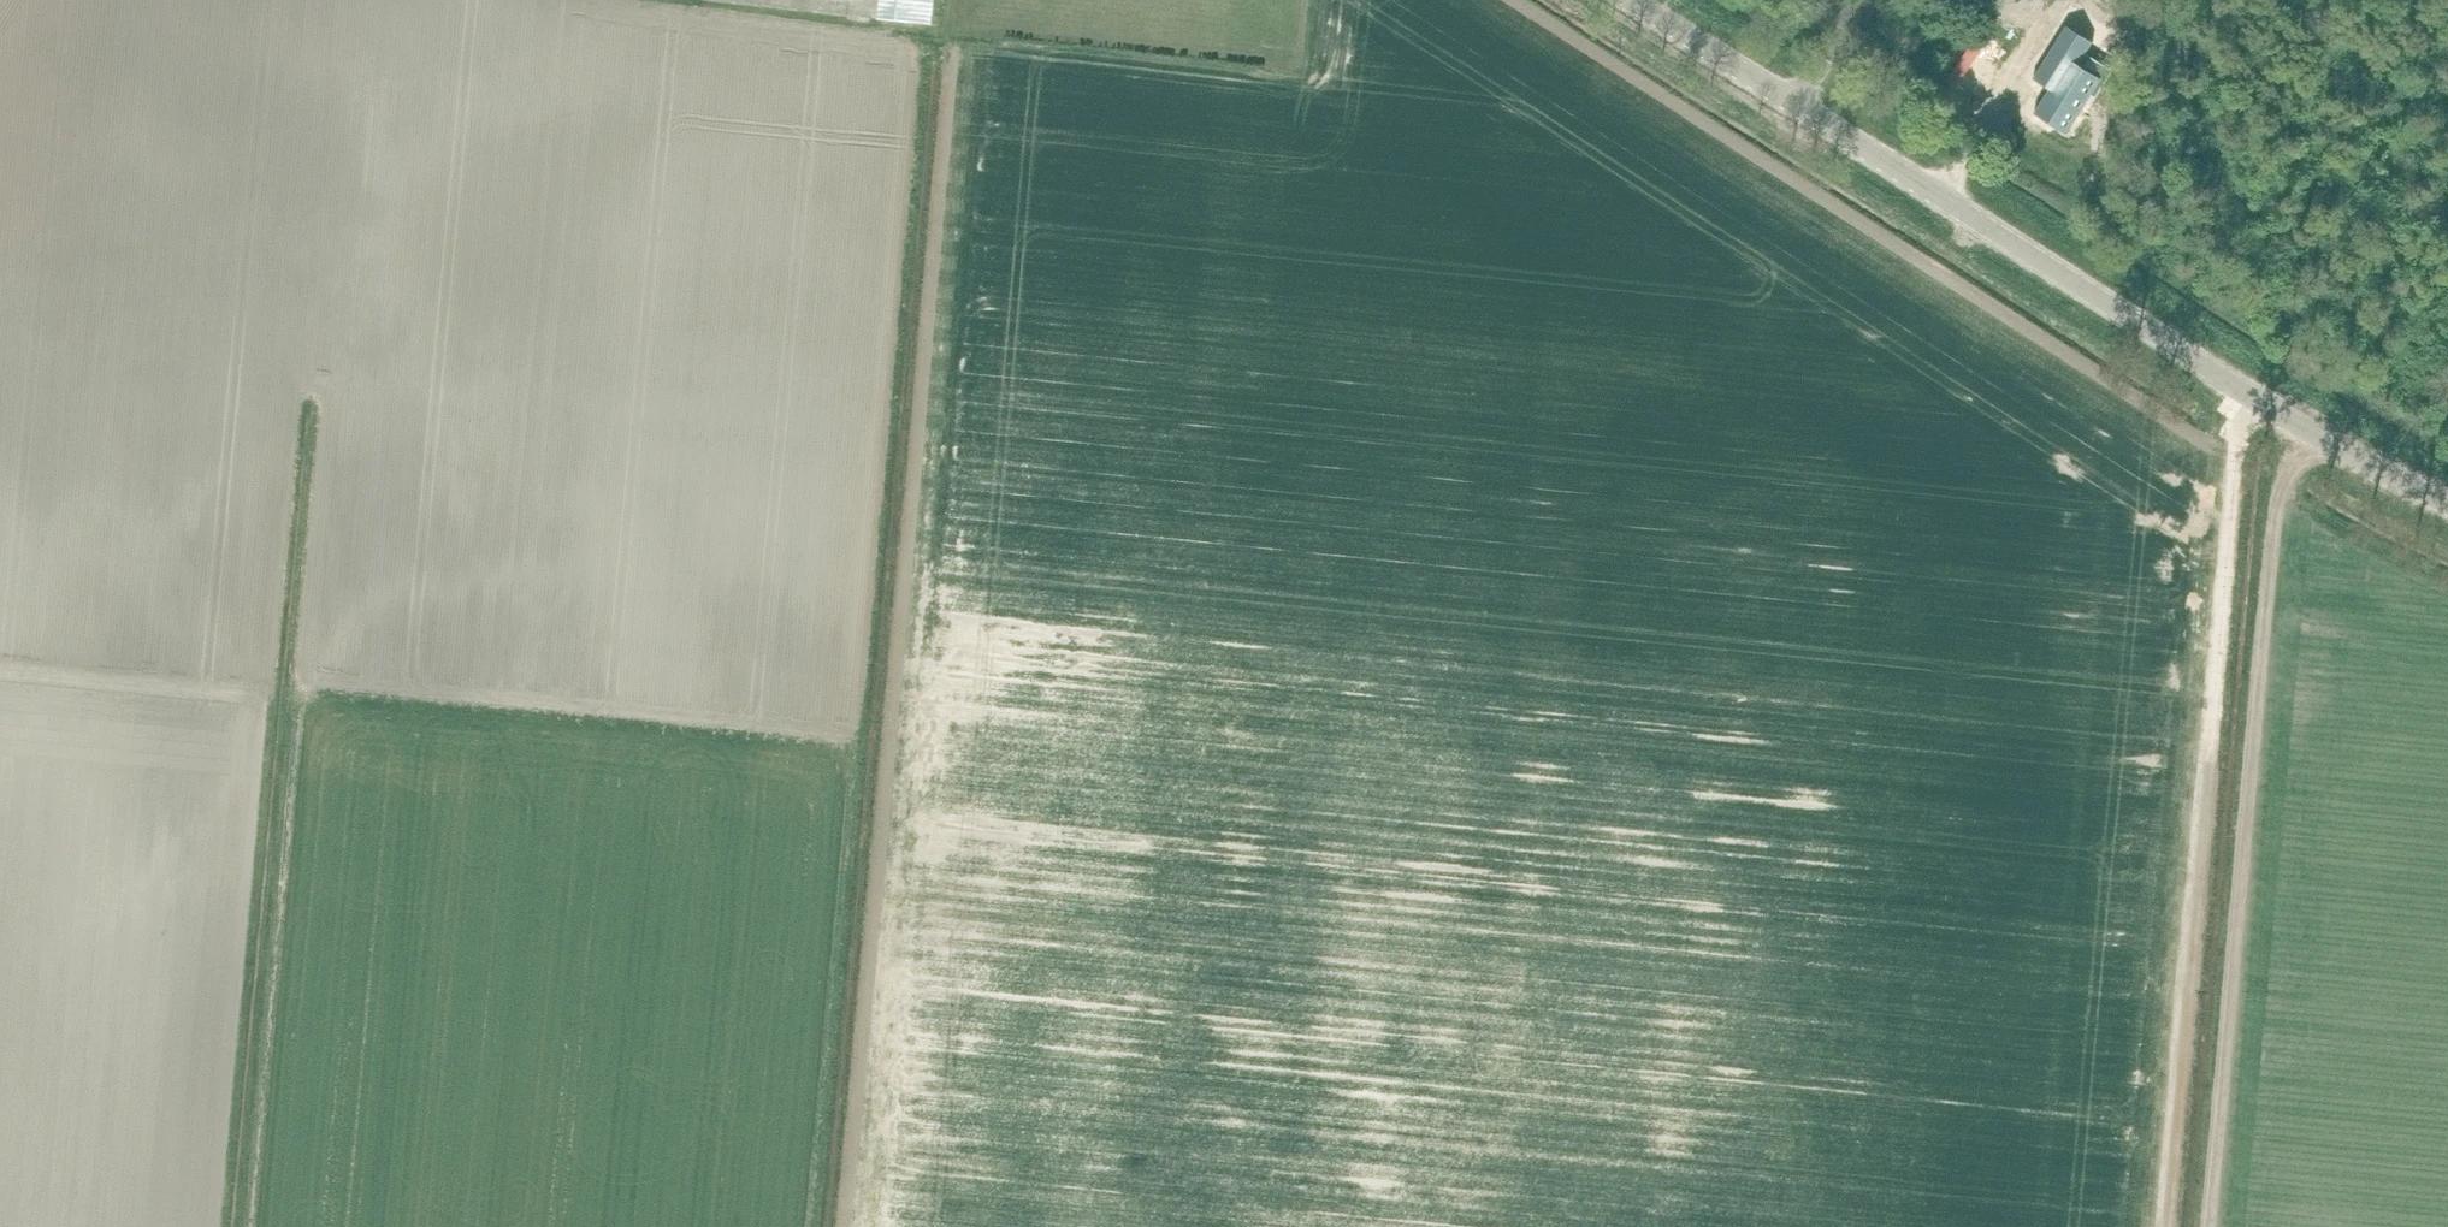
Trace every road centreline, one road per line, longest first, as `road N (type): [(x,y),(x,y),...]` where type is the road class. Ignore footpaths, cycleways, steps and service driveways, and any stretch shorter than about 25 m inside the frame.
road 1 (unclassified): [(2447,503),(2290,417),(1632,0)]
road 2 (track): [(2044,33),(1940,194)]
road 3 (track): [(1866,0),(1794,103)]

